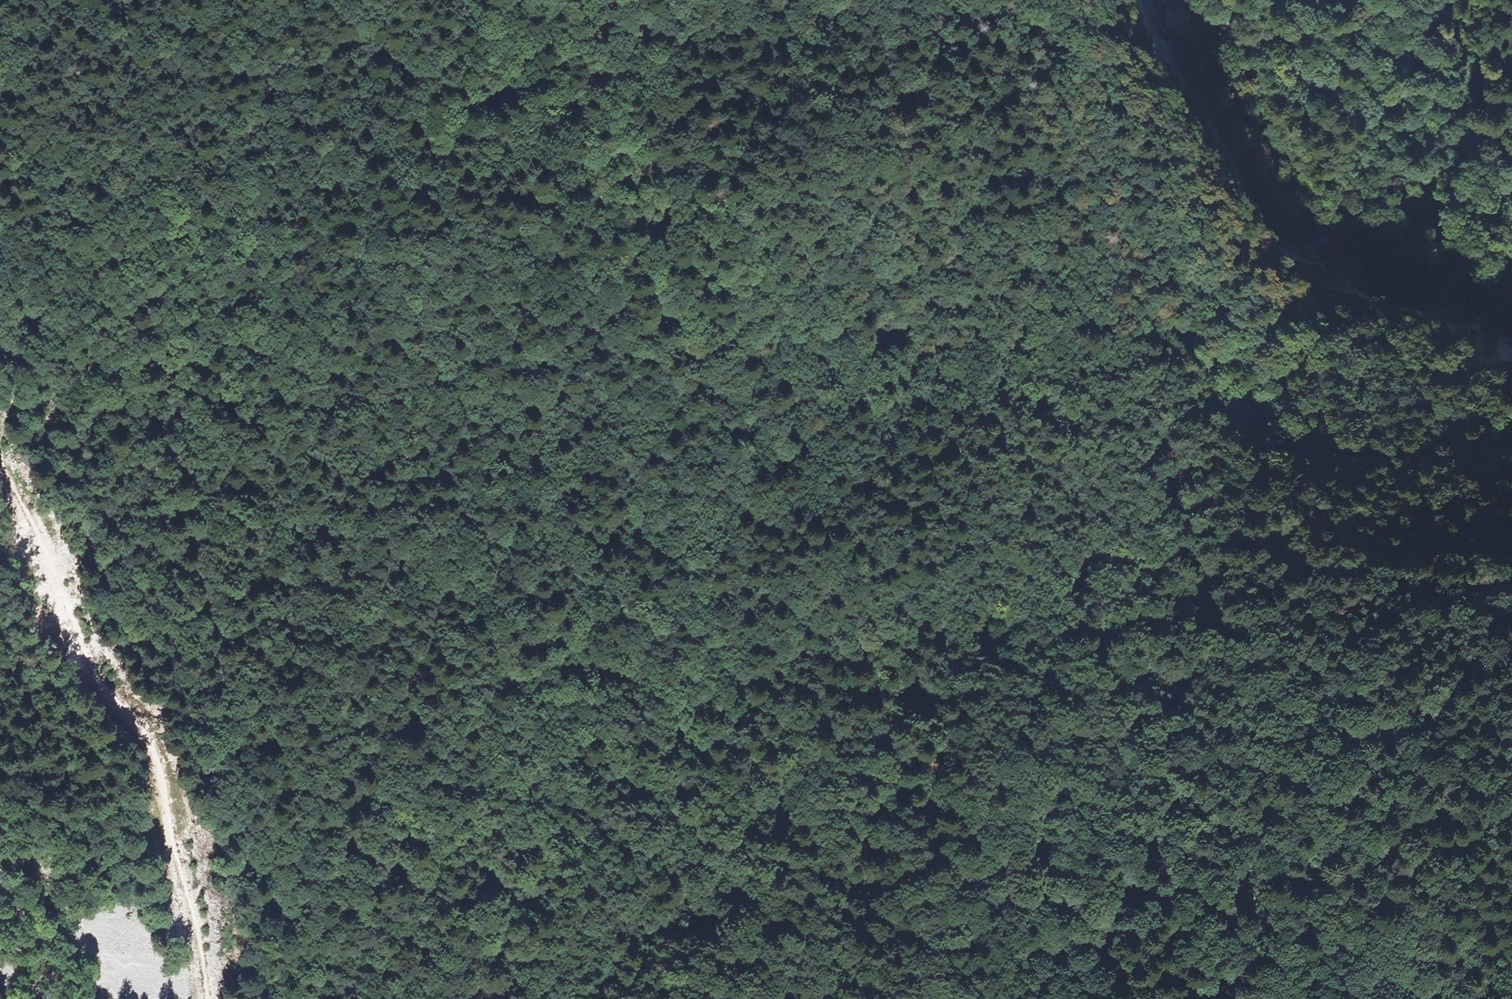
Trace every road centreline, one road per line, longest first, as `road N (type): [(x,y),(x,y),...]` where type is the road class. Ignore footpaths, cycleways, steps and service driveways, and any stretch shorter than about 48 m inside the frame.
road 1 (track): [(0,445),(91,675),(151,749),(200,937),(207,998)]

